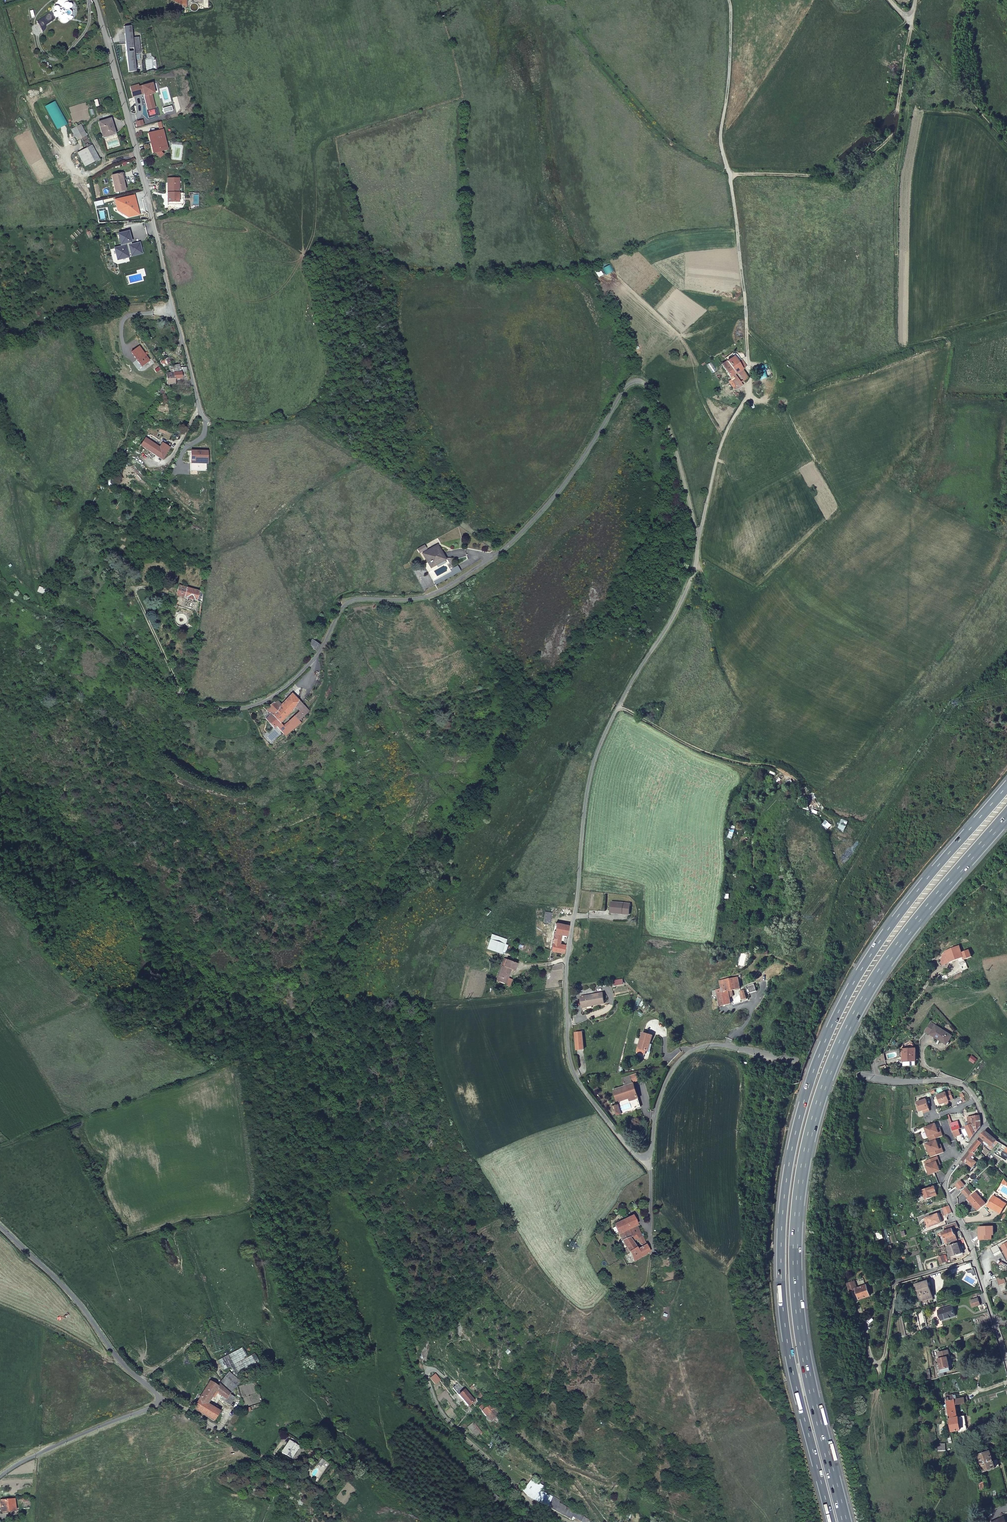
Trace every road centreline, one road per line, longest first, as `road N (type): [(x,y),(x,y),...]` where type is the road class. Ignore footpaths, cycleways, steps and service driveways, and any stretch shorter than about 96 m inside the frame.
road 1 (residential): [(1006,1364),(945,1184),(986,1125),(968,1088),(705,1044),(670,1071),(645,1158),(569,1059),(565,986),(590,779),(696,559),(681,470),(645,384),(626,388),(560,488),(490,558),(426,596),(344,605),(318,655),(268,700),(217,709),(183,696)]
road 2 (motorway): [(1006,787),(862,969),(800,1115),(786,1188),(782,1287),(794,1375),(832,1521)]
road 3 (motorway): [(846,1521),(798,1312),(799,1188),(812,1123),(862,1000),(1006,814)]
road 4 (track): [(1006,148),(911,27),(894,134),(852,172),(730,174)]
road 5 (unclassified): [(204,417),(122,89),(92,0)]
road 6 (unclassified): [(0,1226),(66,1288),(159,1401),(0,1474)]
road 7 (track): [(619,705),(707,753),(778,768),(799,785),(813,806),(775,800),(755,821),(752,917)]
road 8 (track): [(1006,314),(773,402),(750,397)]
road 9 (unclassified): [(571,1521),(536,1508),(450,1421),(427,1374),(444,1377)]
road 10 (track): [(730,174),(670,144),(583,46)]
road 11 (track): [(261,1456),(215,1480),(264,1505),(258,1521)]

